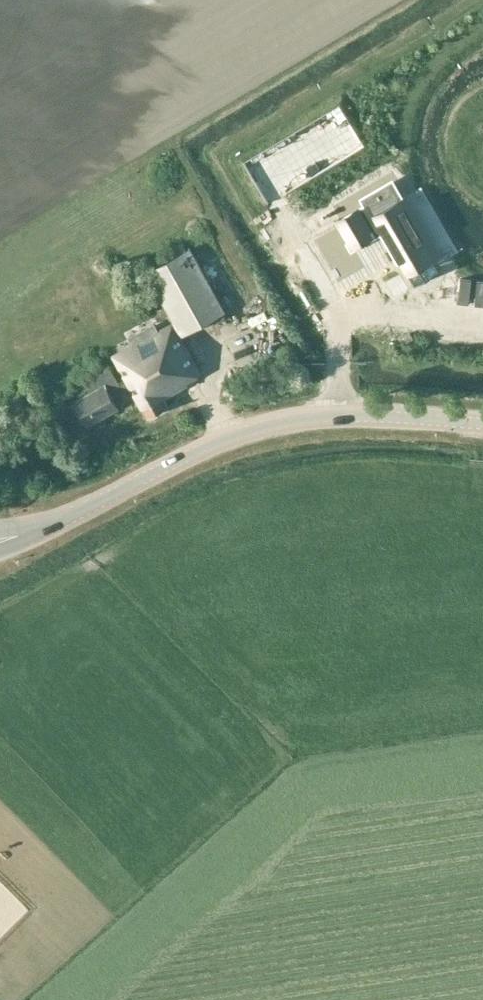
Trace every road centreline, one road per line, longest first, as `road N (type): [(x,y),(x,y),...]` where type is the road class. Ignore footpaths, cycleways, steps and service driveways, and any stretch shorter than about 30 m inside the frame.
road 1 (tertiary): [(59,523),(228,436),(291,420),(482,426)]

